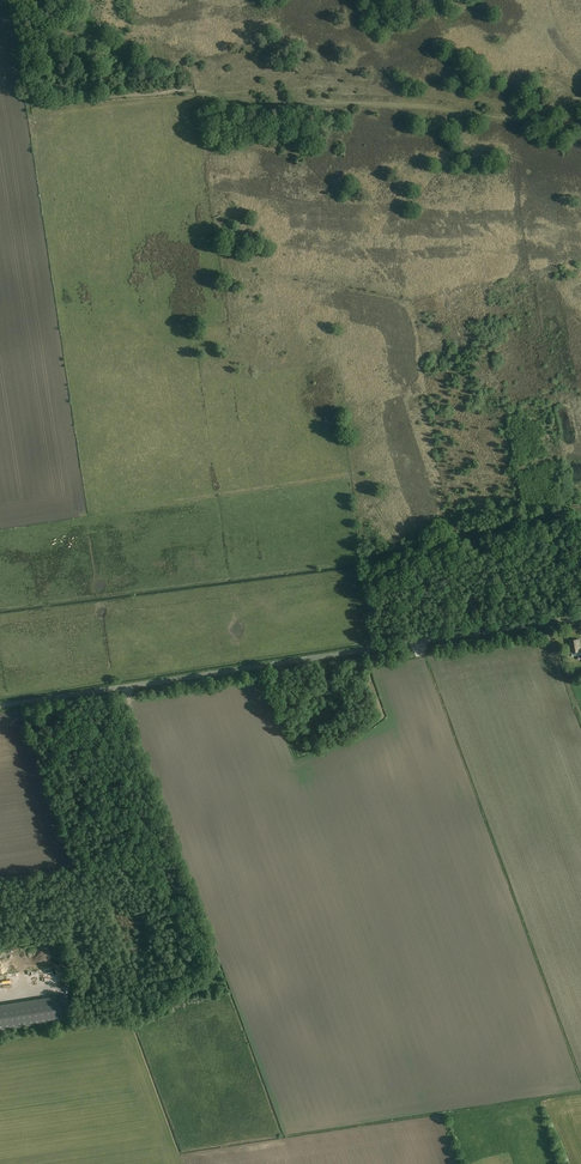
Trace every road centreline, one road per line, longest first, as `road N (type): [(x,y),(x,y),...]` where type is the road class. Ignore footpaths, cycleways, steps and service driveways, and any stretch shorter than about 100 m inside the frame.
road 1 (unclassified): [(0,706),(580,617)]

